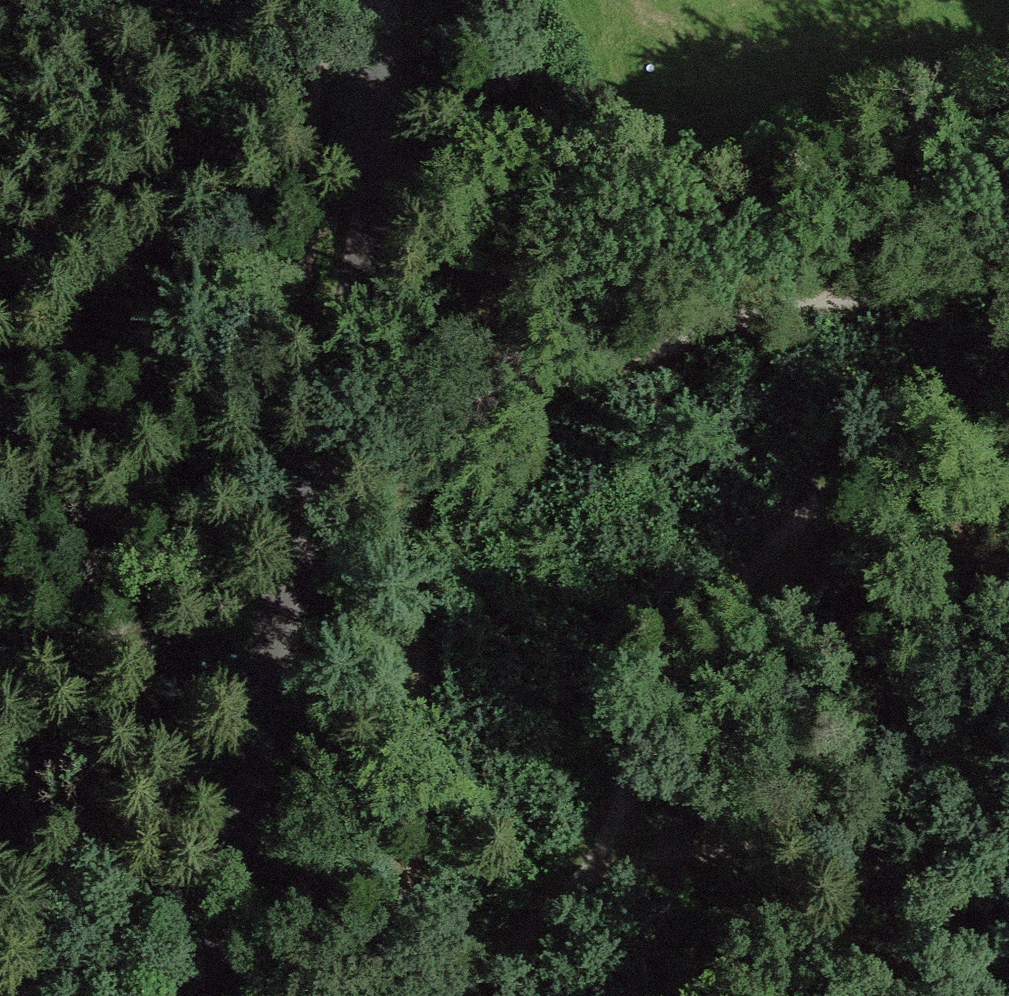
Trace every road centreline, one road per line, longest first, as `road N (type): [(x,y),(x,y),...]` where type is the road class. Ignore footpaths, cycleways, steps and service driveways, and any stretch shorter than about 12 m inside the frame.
road 1 (track): [(1008,422),(902,446),(794,524),(676,662),(608,871),(785,840),(882,862),(988,995)]
road 2 (tertiary): [(190,995),(335,389),(377,157),(376,0)]
road 3 (track): [(394,995),(425,662),(400,539),(433,434)]
road 4 (track): [(525,378),(451,400),(433,434),(279,398),(117,375),(0,340)]
road 5 (track): [(525,378),(765,304),(854,302),(922,265),(1008,233)]
road 6 (track): [(525,378),(416,154),(376,125)]
road 7 (track): [(608,871),(462,995)]

